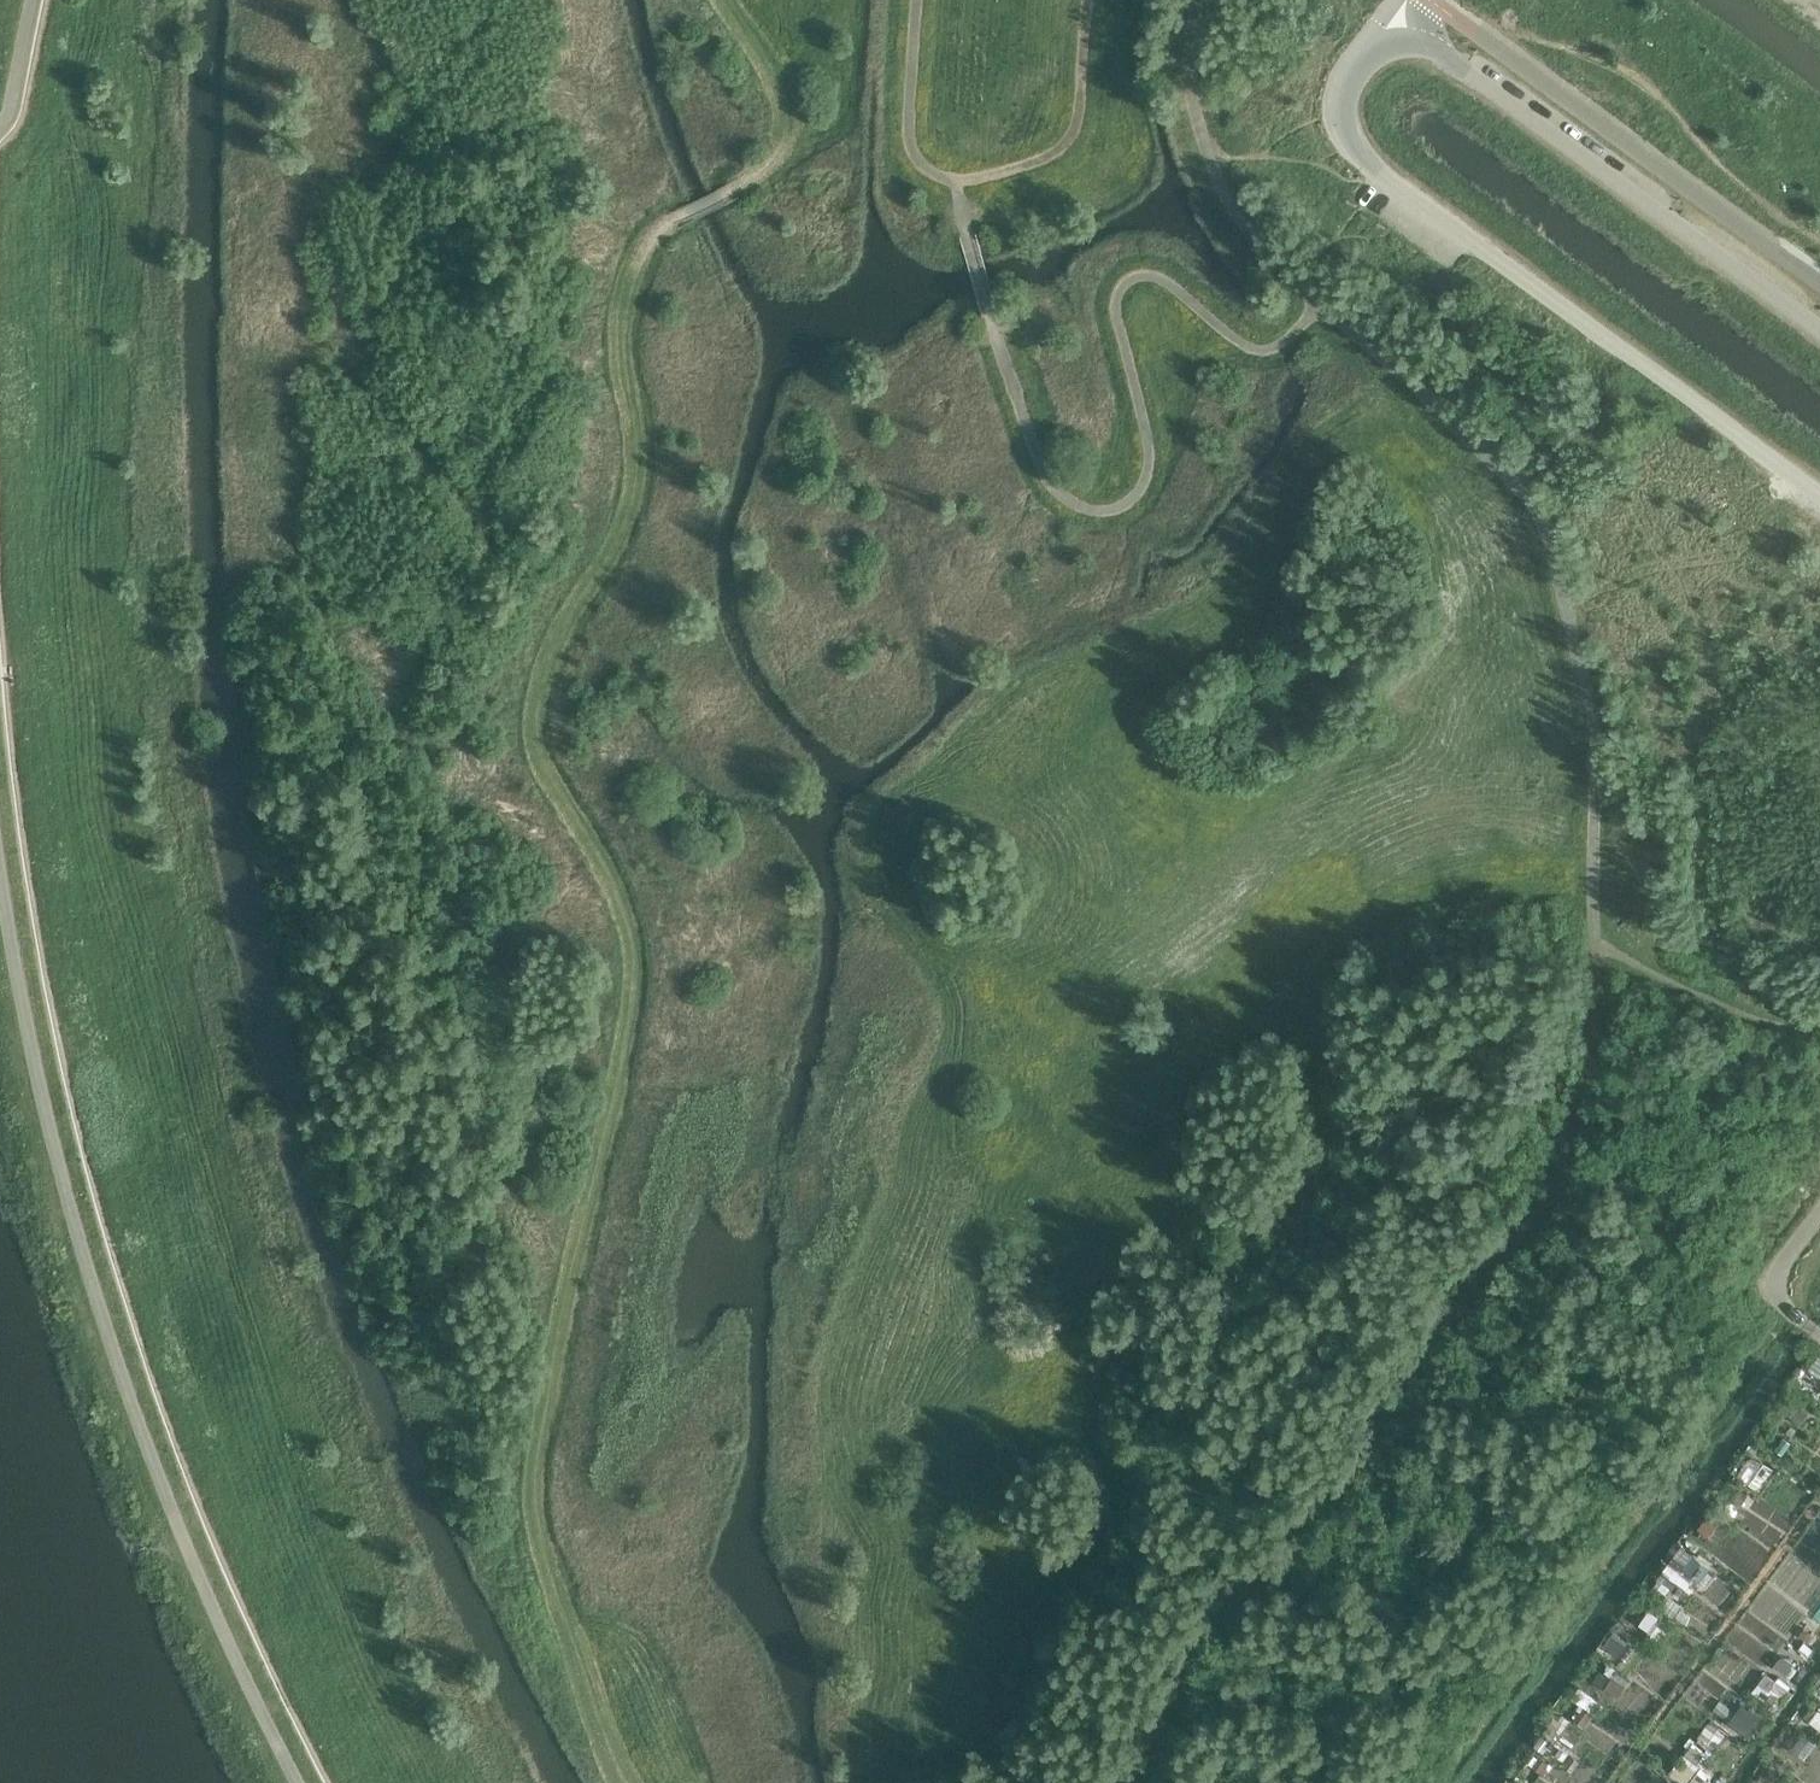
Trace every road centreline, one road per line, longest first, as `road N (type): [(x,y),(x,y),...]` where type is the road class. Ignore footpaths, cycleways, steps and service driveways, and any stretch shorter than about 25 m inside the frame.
road 1 (tertiary): [(1399,40),(1372,50),(1343,85),(1346,142),(1819,498)]
road 2 (tertiary): [(1819,329),(1462,64),(1399,40)]

